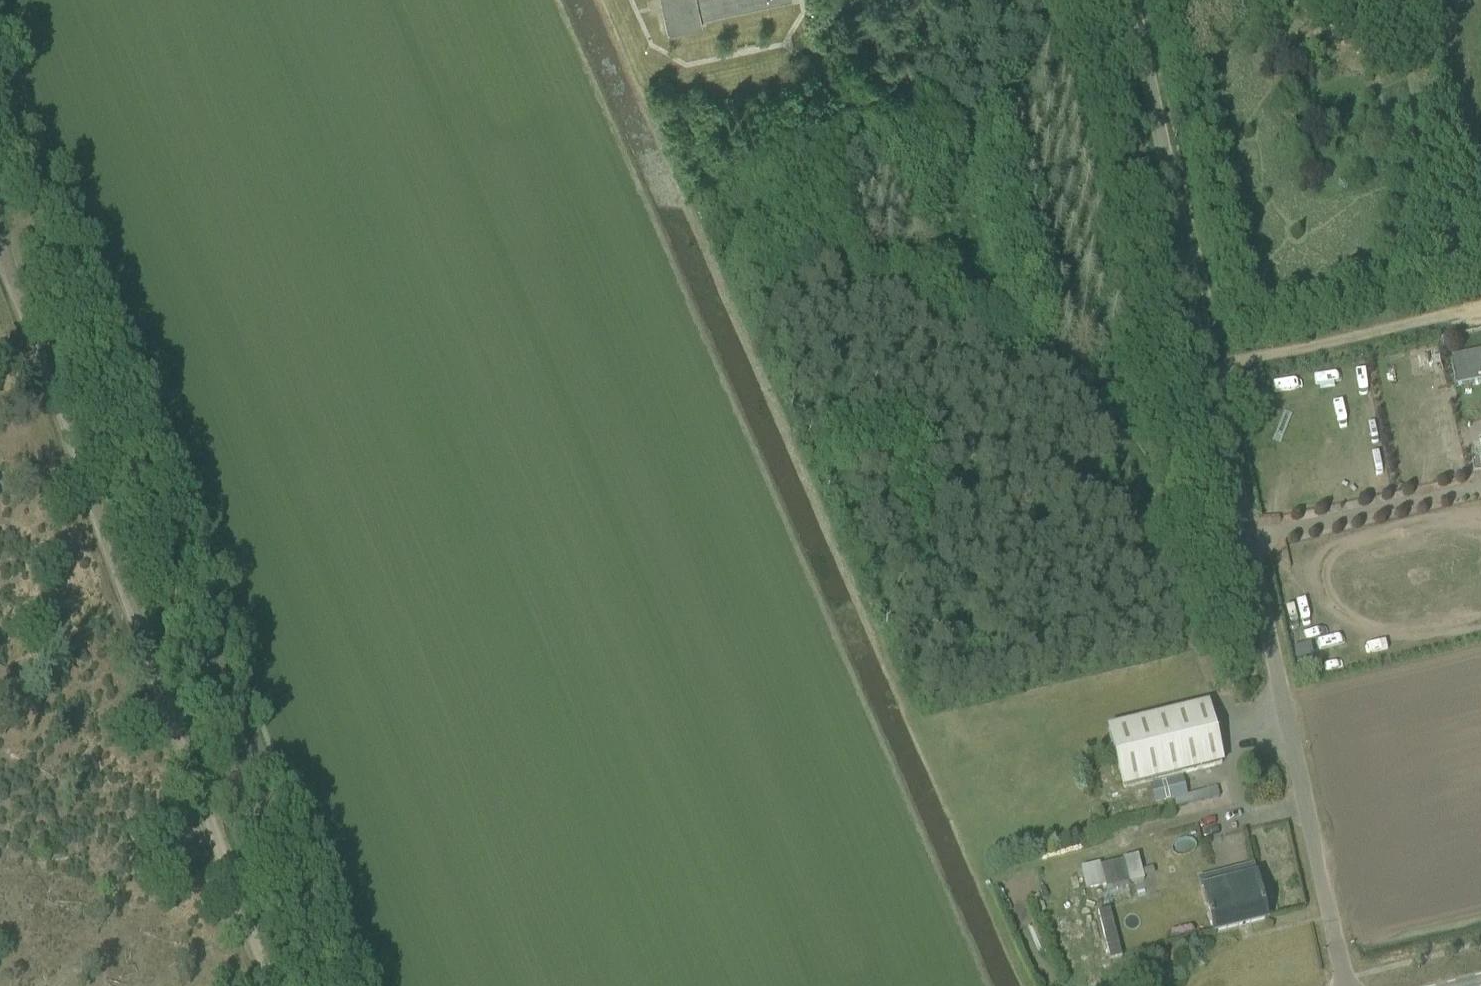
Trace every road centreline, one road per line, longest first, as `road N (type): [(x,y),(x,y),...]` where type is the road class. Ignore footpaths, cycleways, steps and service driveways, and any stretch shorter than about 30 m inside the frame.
road 1 (unclassified): [(1345,985),(1130,0)]
road 2 (track): [(270,985),(0,269)]

